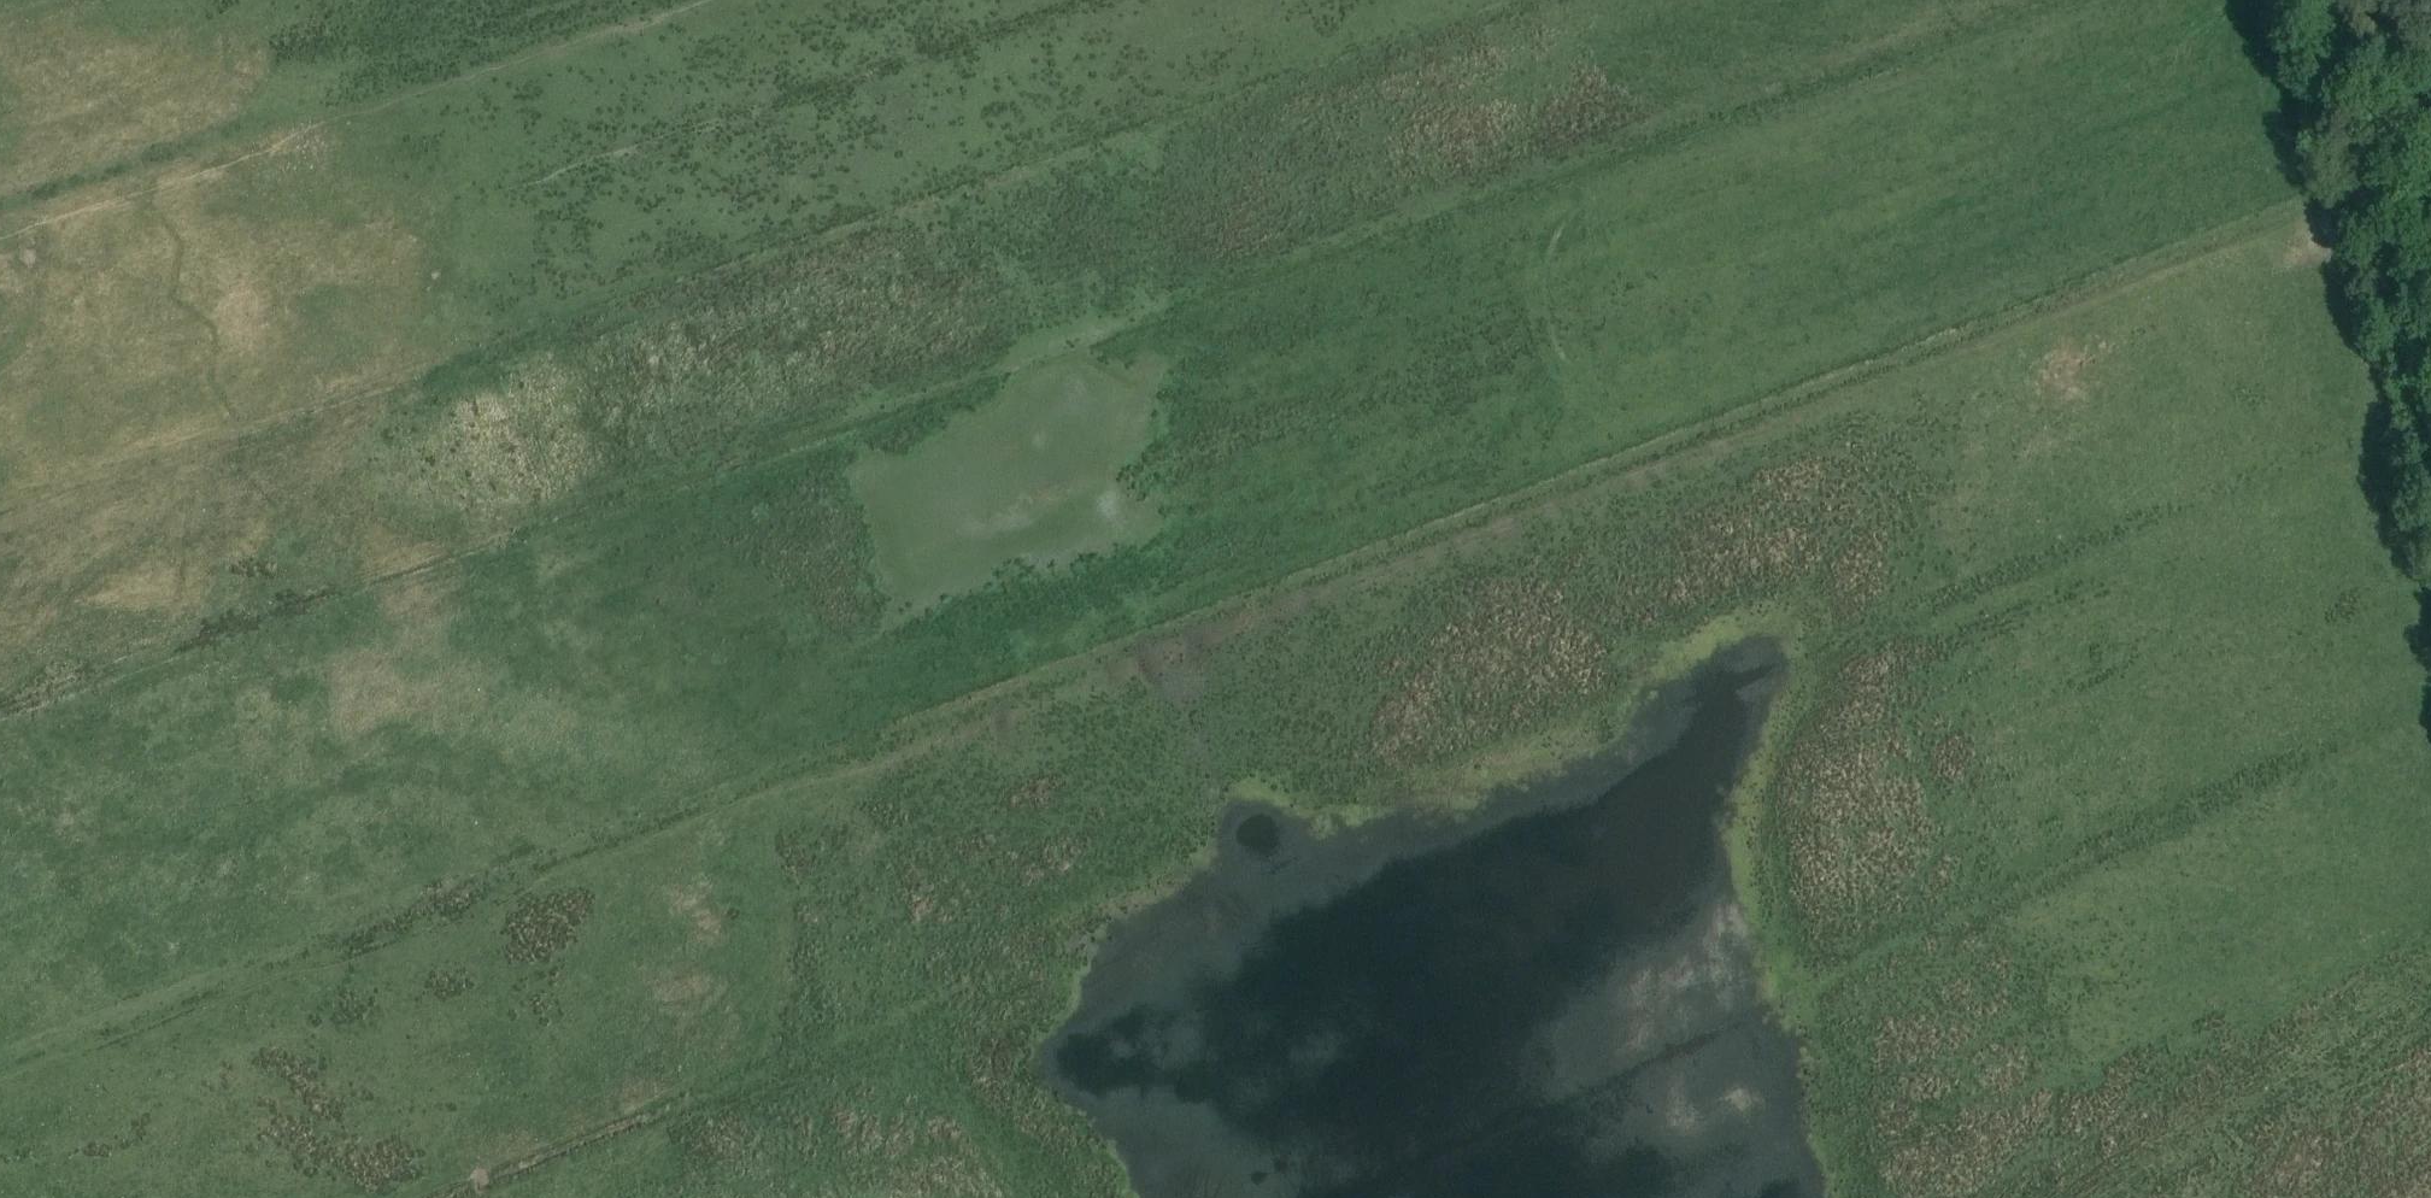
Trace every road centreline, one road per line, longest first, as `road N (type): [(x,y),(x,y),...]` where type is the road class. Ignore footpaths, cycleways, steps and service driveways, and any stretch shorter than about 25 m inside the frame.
road 1 (track): [(2430,409),(2311,0)]

